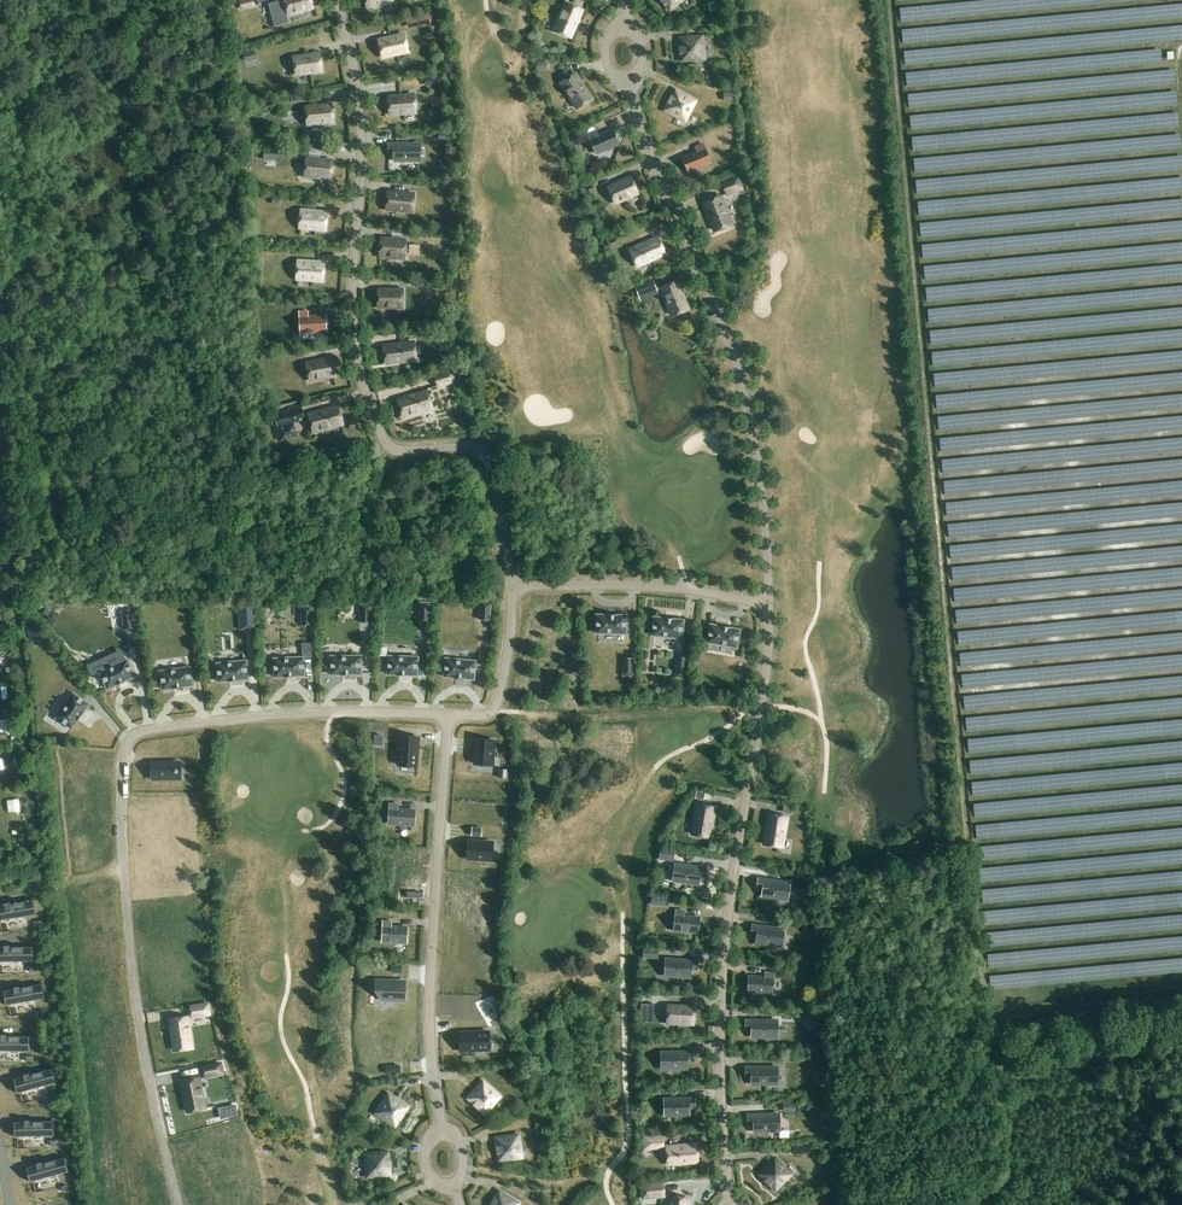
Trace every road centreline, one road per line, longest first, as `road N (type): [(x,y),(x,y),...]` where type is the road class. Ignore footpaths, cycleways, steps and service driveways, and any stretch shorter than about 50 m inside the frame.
road 1 (residential): [(179,1204),(134,980),(122,819),(127,747),(145,730),(224,719),(447,714)]
road 2 (residential): [(511,586),(488,453),(472,446),(392,447),(368,403),(353,317),(359,102),(337,0)]
road 3 (residential): [(731,1204),(721,1066),(724,945),(770,604)]
road 4 (residential): [(770,604),(762,484),(741,377),(628,82)]
road 5 (residential): [(443,1131),(429,1031),(447,714)]
road 6 (residential): [(511,586),(670,586),(770,604)]
road 7 (track): [(1008,1204),(990,1032)]
road 8 (residential): [(447,714),(494,709),(511,586)]

